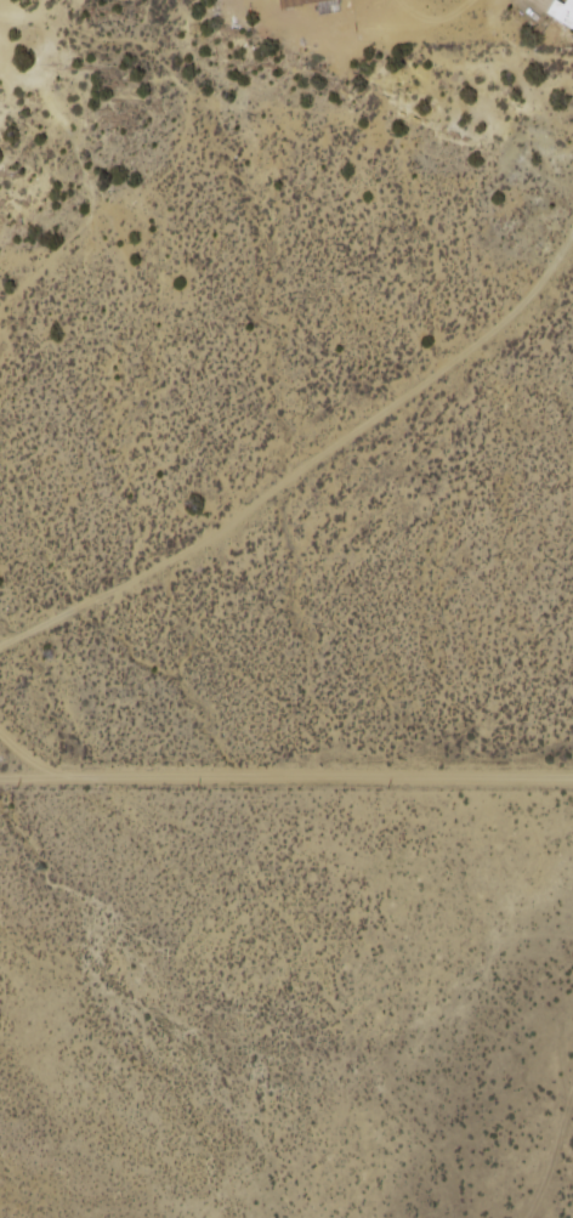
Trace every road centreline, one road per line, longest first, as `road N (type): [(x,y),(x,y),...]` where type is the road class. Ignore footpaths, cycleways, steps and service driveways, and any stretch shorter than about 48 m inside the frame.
road 1 (track): [(0,653),(170,574),(447,385),(572,257)]
road 2 (track): [(572,775),(0,777)]

